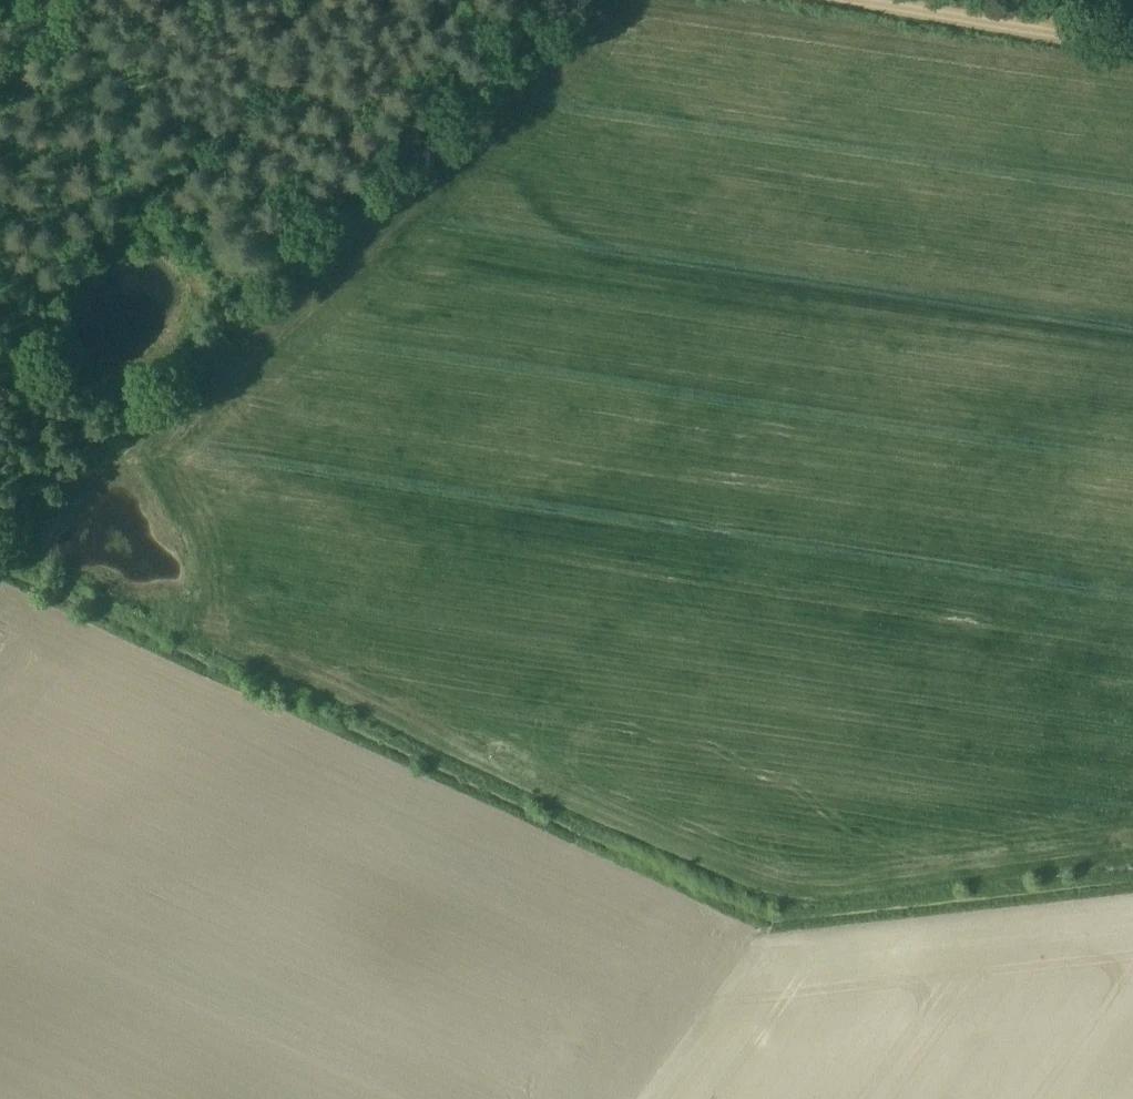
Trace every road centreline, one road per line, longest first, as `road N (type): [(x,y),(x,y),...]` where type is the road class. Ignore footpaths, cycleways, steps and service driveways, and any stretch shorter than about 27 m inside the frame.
road 1 (track): [(1132,43),(864,0)]

